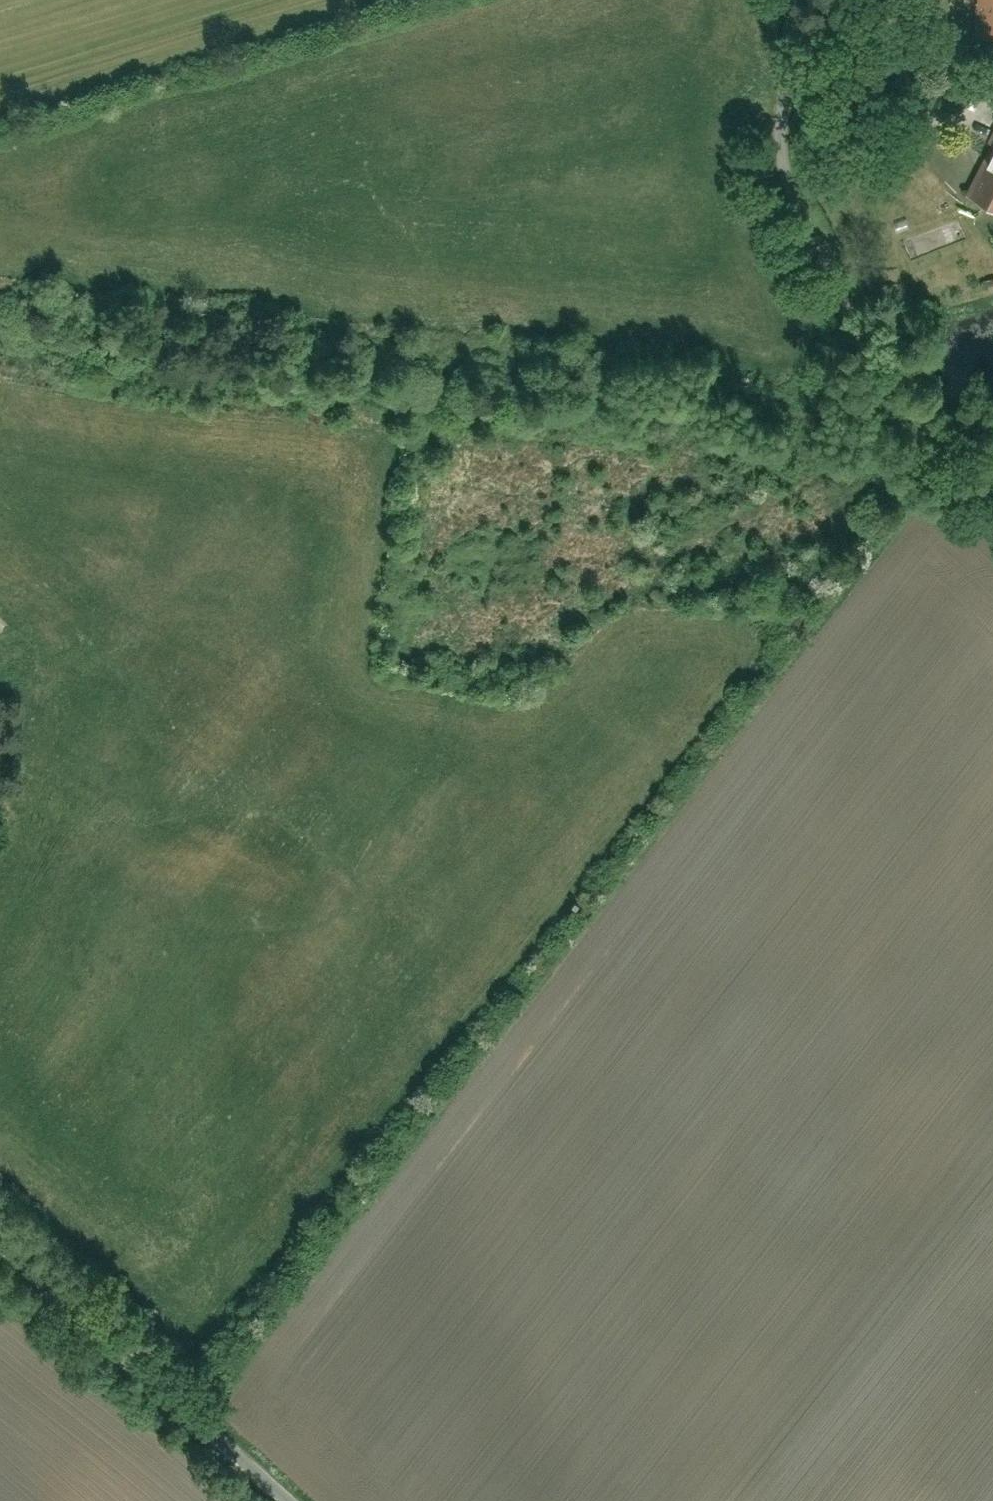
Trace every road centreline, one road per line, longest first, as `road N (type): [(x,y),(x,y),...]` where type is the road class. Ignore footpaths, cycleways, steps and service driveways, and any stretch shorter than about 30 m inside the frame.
road 1 (residential): [(992,486),(912,390),(807,184),(791,110),(792,20)]
road 2 (residential): [(0,1244),(287,1500)]

